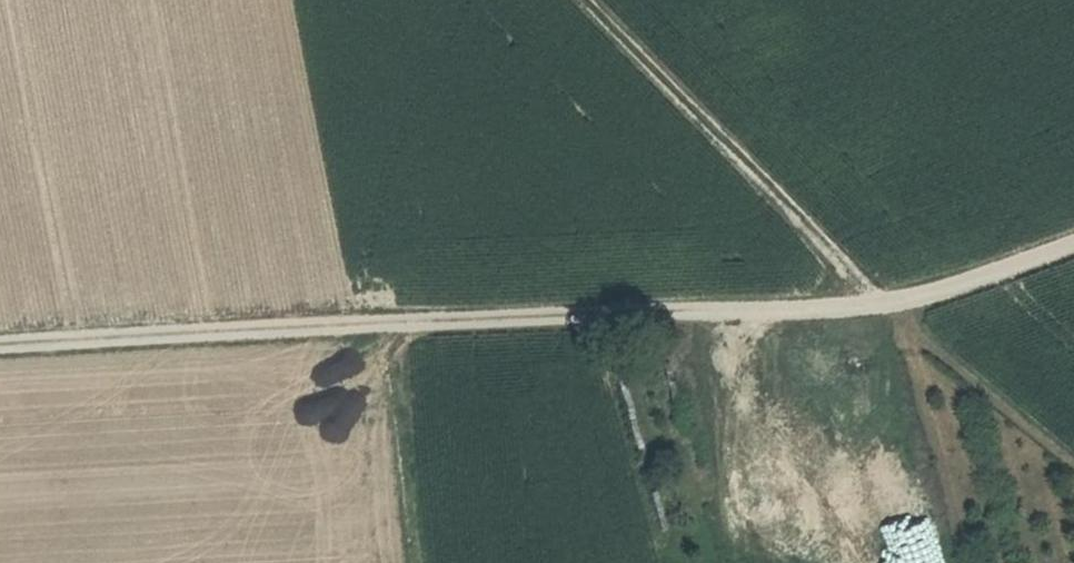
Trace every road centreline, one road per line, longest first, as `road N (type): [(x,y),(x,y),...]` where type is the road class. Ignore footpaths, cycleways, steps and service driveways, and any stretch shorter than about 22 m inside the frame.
road 1 (track): [(0,351),(882,307),(1073,244)]
road 2 (track): [(1073,463),(882,307),(587,0)]
road 3 (track): [(414,562),(386,332)]

